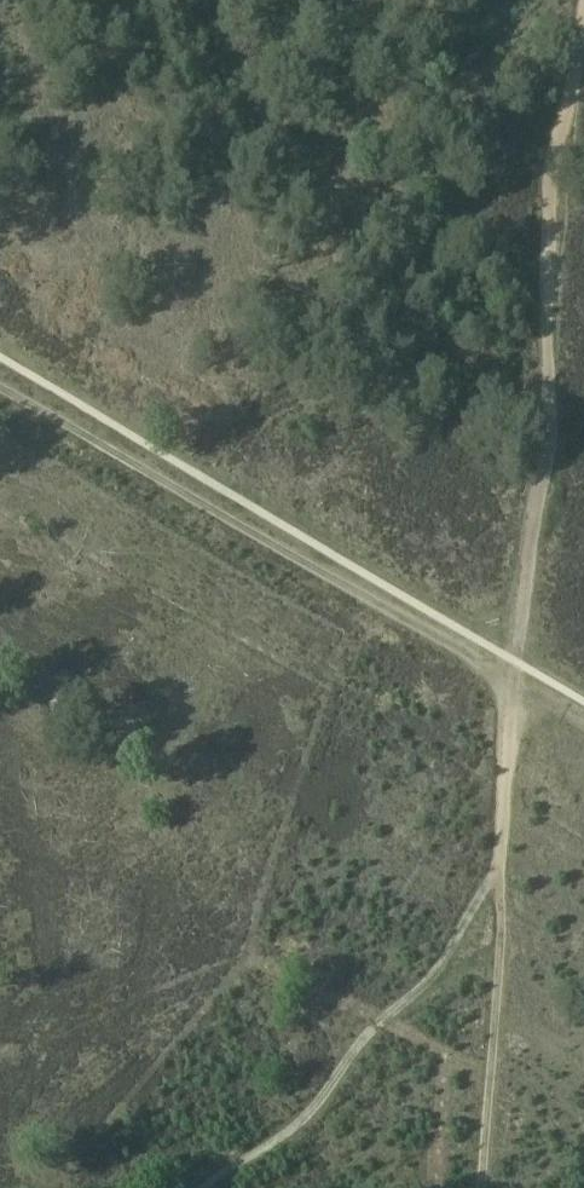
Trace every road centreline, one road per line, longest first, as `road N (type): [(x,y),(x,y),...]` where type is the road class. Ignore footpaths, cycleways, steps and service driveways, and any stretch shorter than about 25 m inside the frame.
road 1 (track): [(582,0),(569,98),(551,157),(560,224),(514,688)]
road 2 (track): [(0,375),(514,688)]
road 3 (track): [(210,1187),(287,1132),(385,1014),(496,945)]
road 4 (track): [(496,945),(514,688)]
road 5 (track): [(479,1187),(496,945)]

